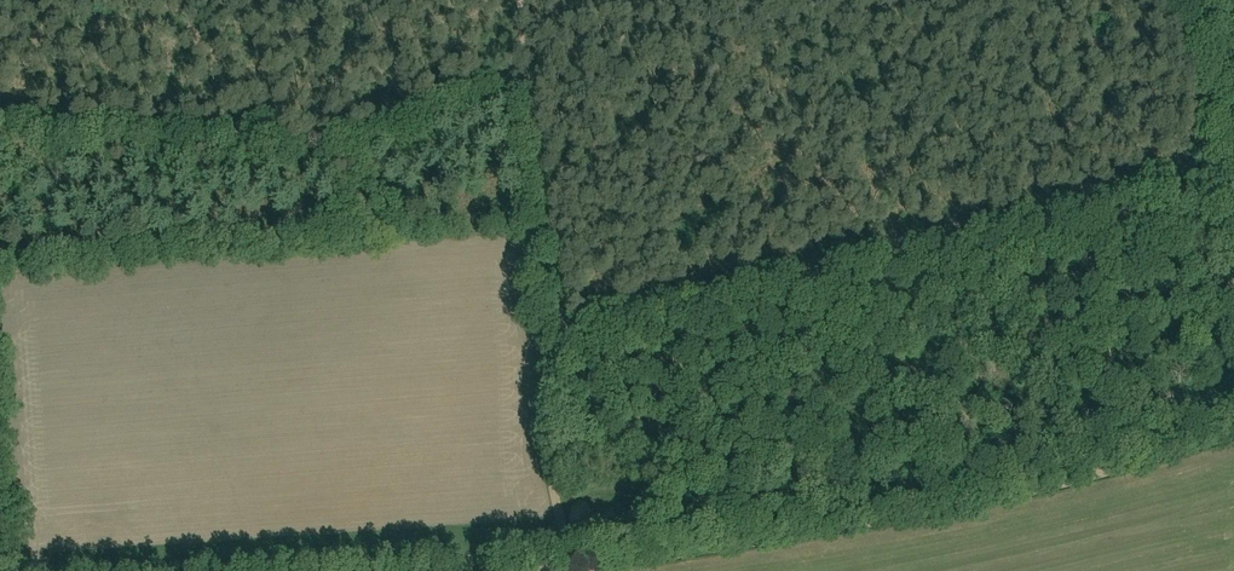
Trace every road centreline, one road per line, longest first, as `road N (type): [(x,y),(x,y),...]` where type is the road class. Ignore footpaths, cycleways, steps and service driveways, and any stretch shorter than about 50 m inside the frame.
road 1 (track): [(566,570),(953,509),(1233,434)]
road 2 (track): [(567,570),(560,304),(533,0)]
road 3 (track): [(1189,0),(1233,161)]

